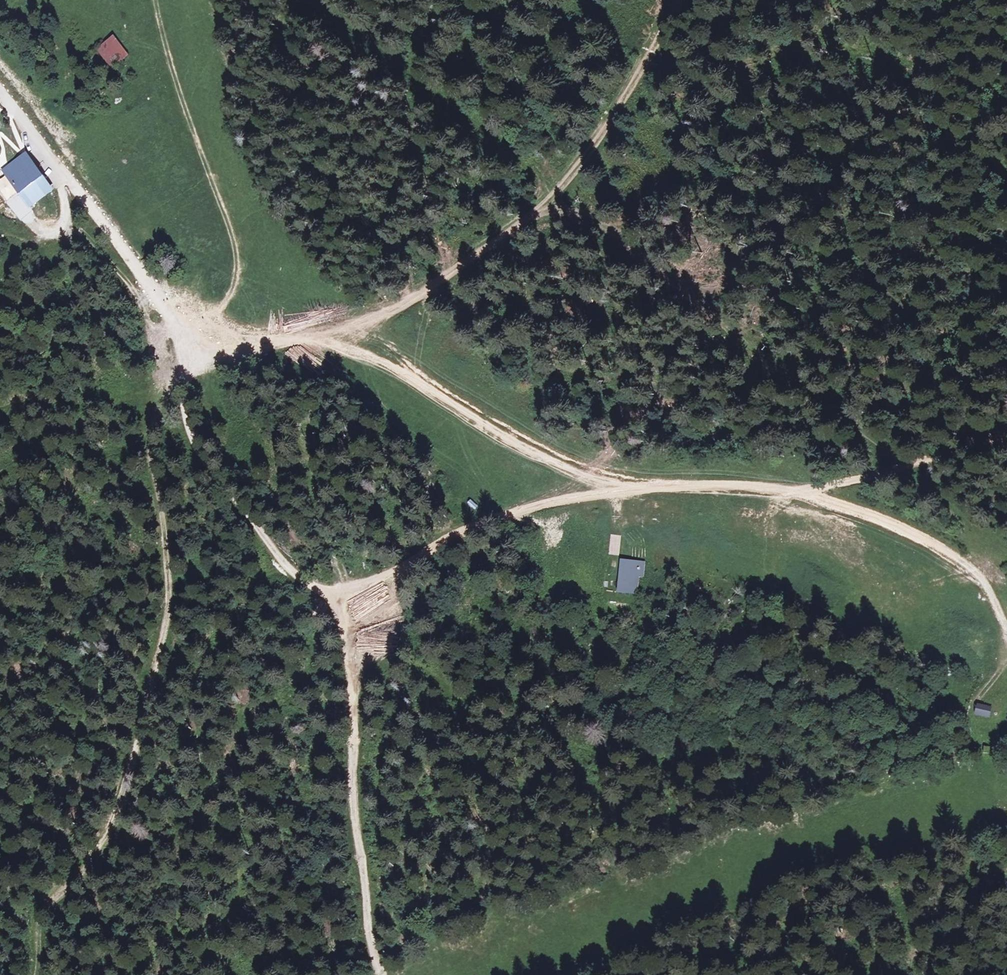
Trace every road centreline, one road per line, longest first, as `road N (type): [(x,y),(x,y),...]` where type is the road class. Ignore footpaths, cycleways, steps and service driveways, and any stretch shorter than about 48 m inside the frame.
road 1 (track): [(203,342),(222,489),(281,572),(340,606),(353,644),(350,791),(380,974)]
road 2 (track): [(315,337),(379,356),(501,435),(602,478),(794,491)]
road 3 (track): [(676,0),(606,132),(536,215),(417,299),(315,337)]
road 4 (track): [(203,342),(237,285),(242,260),(187,120),(158,0)]
road 5 (track): [(340,606),(489,517),(671,486)]
road 6 (track): [(794,491),(891,524),(953,556),(1006,626)]
road 7 (track): [(794,491),(1006,434)]
road 8 (track): [(69,185),(175,324),(203,342)]
road 9 (track): [(69,185),(61,191),(63,221),(51,236),(0,188)]

